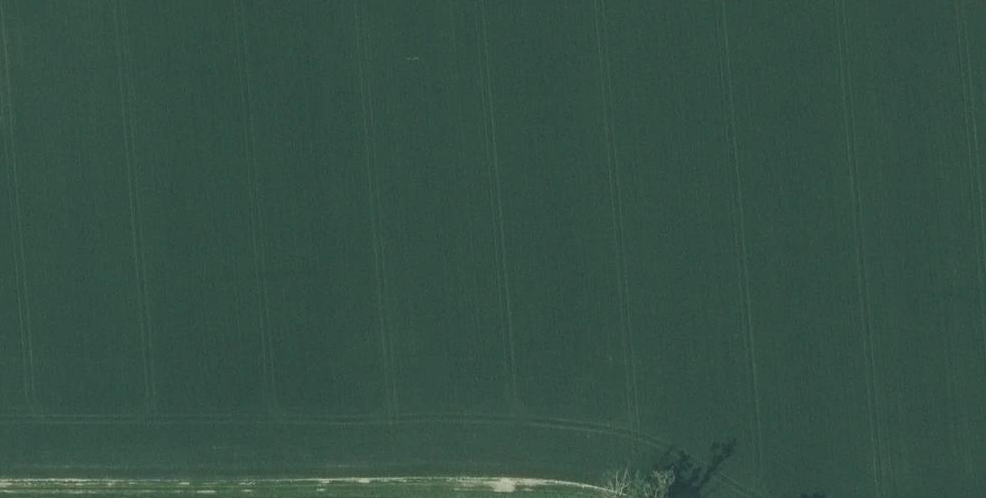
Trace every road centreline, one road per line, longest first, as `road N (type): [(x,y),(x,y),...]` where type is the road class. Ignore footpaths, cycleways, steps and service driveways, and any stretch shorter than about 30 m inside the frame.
road 1 (track): [(0,487),(554,487),(611,497)]

